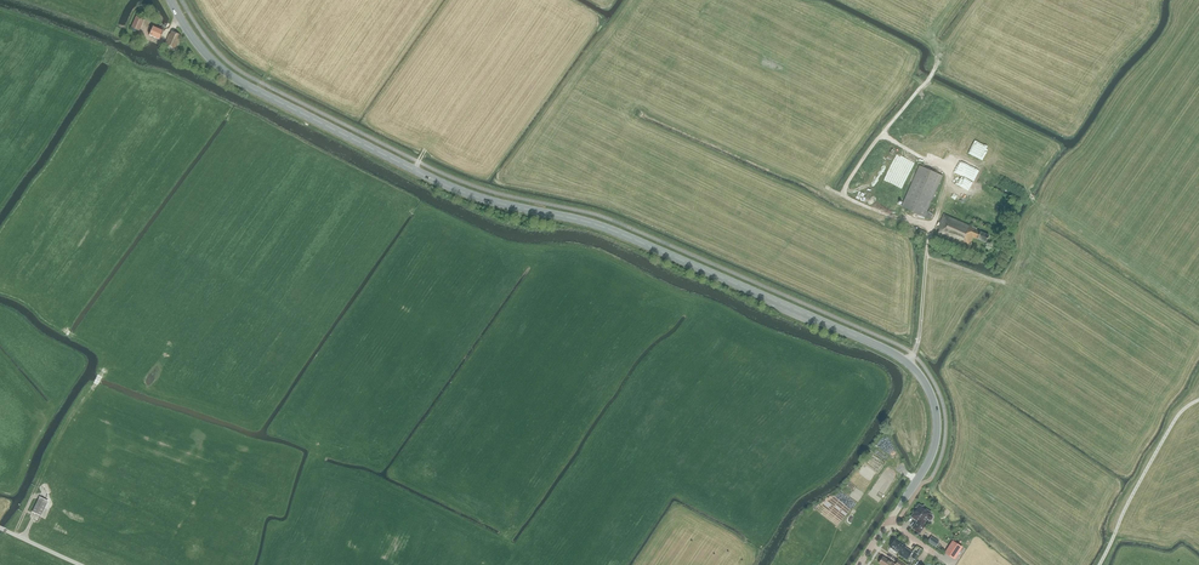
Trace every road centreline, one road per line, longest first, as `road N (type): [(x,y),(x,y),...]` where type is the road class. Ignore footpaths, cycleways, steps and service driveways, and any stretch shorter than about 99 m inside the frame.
road 1 (tertiary): [(888,522),(929,460),(937,433),(929,390),(898,356),(611,230),(441,183),(234,79),(197,44),(170,0)]
road 2 (unclassified): [(1098,564),(1179,414)]
road 3 (track): [(908,363),(919,335),(930,231)]

